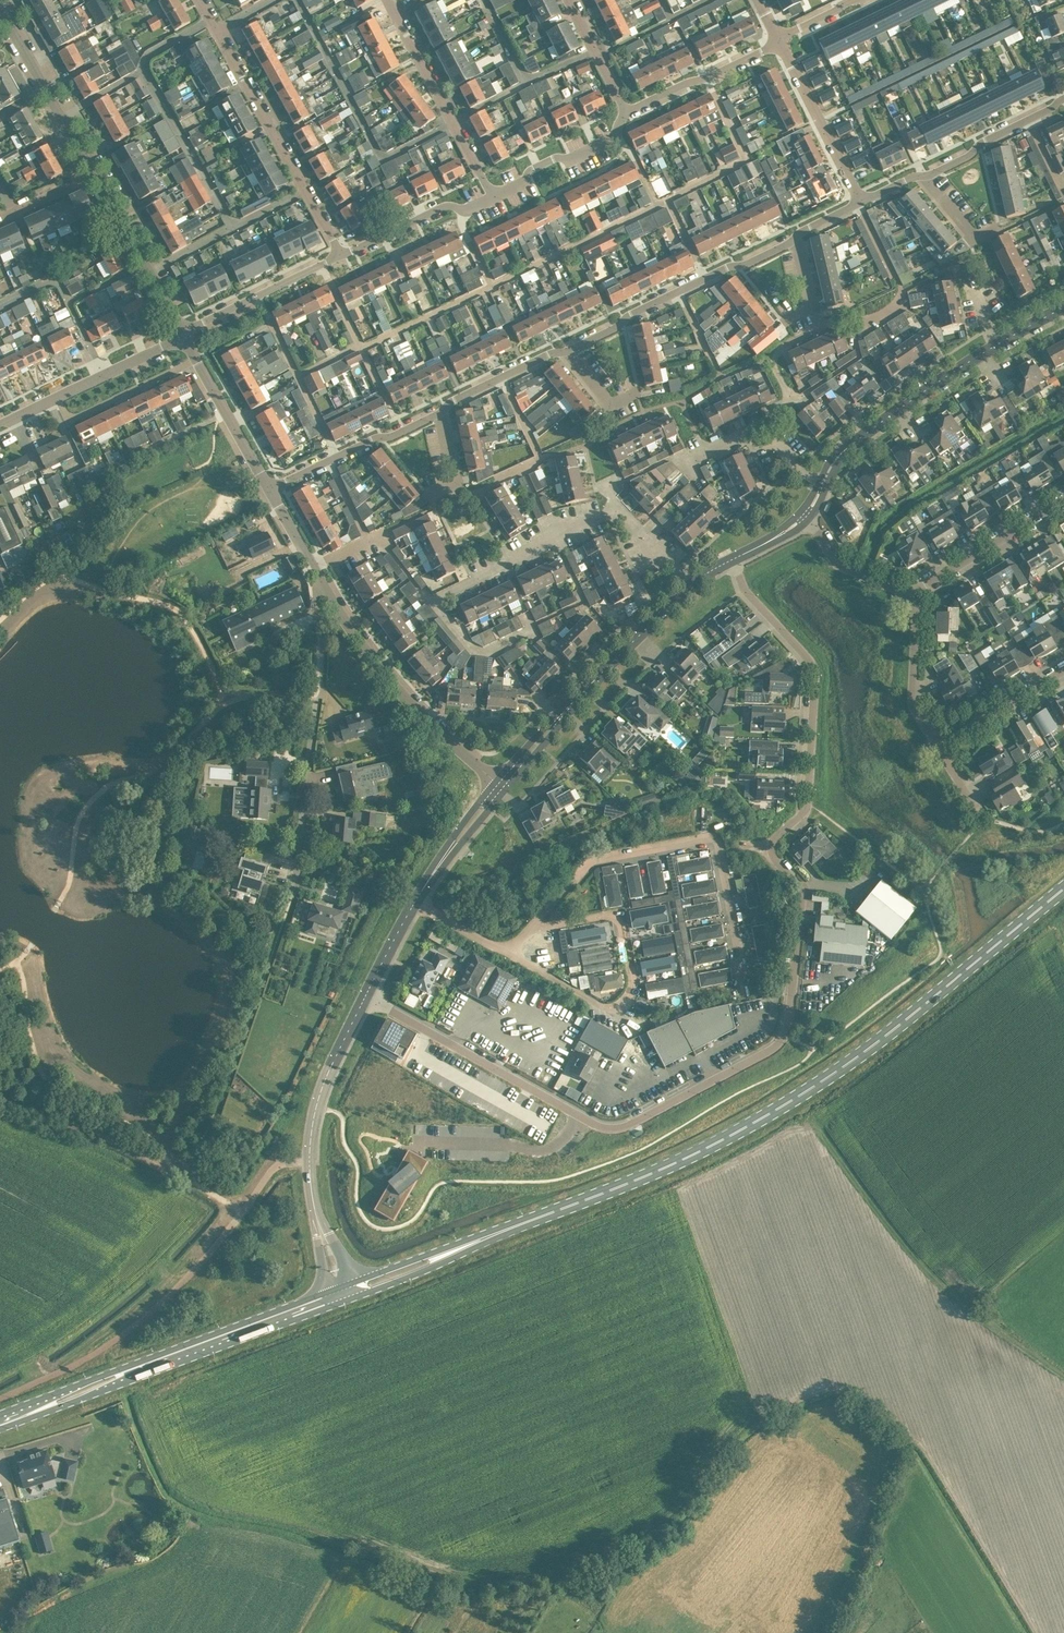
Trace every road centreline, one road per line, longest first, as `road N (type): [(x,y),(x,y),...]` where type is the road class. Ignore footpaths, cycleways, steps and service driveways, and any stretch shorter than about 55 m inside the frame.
road 1 (residential): [(368,996),(606,1129),(629,1126),(772,1049),(789,1022),(802,889),(771,848),(774,836),(810,807),(814,671),(743,587),(732,560)]
road 2 (primary): [(480,1240),(666,1168),(763,1119),(882,1039),(1063,888)]
road 3 (residential): [(532,929),(591,860),(719,839),(744,990)]
road 4 (residential): [(288,911),(319,695),(321,577)]
road 5 (residential): [(435,603),(618,506),(691,585)]
road 6 (tertiary): [(344,1292),(313,1199),(313,1108),(368,996)]
road 7 (residential): [(532,929),(611,915),(621,921),(632,992),(604,1008),(506,952)]
road 8 (residential): [(341,253),(201,0)]
road 9 (tertiary): [(500,784),(691,585)]
road 10 (unclassified): [(500,784),(375,661),(321,577)]
road 11 (residential): [(562,350),(633,309),(793,240)]
road 12 (tertiary): [(823,485),(840,454),(999,343)]
road 13 (primary): [(132,1372),(344,1292)]
road 14 (residential): [(491,198),(391,0)]
road 15 (unclassified): [(97,175),(0,5)]
road 16 (residential): [(823,485),(777,442),(759,451),(745,433),(685,459),(695,476)]
road 17 (residential): [(270,489),(440,413)]
road 18 (unclassified): [(187,334),(97,175)]
road 19 (residential): [(858,199),(780,42)]
road 20 (residential): [(341,253),(187,334)]
road 21 (residential): [(780,42),(628,118)]
road 22 (residential): [(1063,504),(920,593)]
road 23 (residential): [(199,357),(75,418),(57,397)]
road 24 (residential): [(628,118),(602,147),(569,161),(557,157),(491,198)]
road 25 (residential): [(491,198),(465,211),(445,206),(341,253)]
road 26 (residential): [(940,748),(914,707),(920,593)]
road 27 (residential): [(920,173),(1063,104)]
road 28 (unclassified): [(270,489),(199,357)]
road 29 (primary): [(344,1292),(376,1290),(480,1240)]
road 30 (residential): [(920,593),(844,569),(806,514)]
road 31 (primary): [(480,1240),(425,1255),(344,1292)]
road 32 (residential): [(940,748),(1063,672)]
road 33 (unclassified): [(57,397),(187,334)]
road 34 (tertiary): [(416,901),(500,784)]
road 35 (residential): [(440,413),(562,350)]
road 36 (residential): [(628,118),(570,0)]

